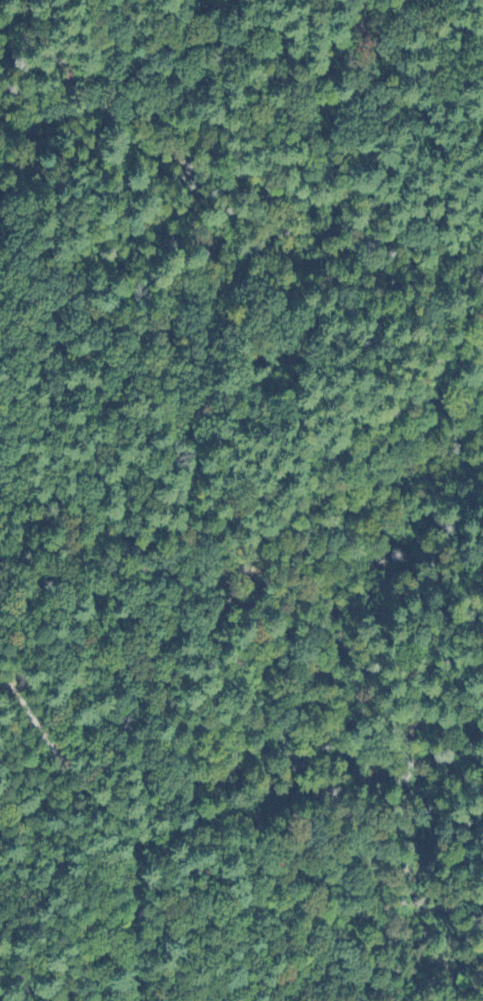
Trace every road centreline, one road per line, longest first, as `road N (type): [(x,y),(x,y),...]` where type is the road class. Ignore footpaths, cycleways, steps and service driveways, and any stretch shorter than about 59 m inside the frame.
road 1 (track): [(0,685),(128,839),(141,1000)]

